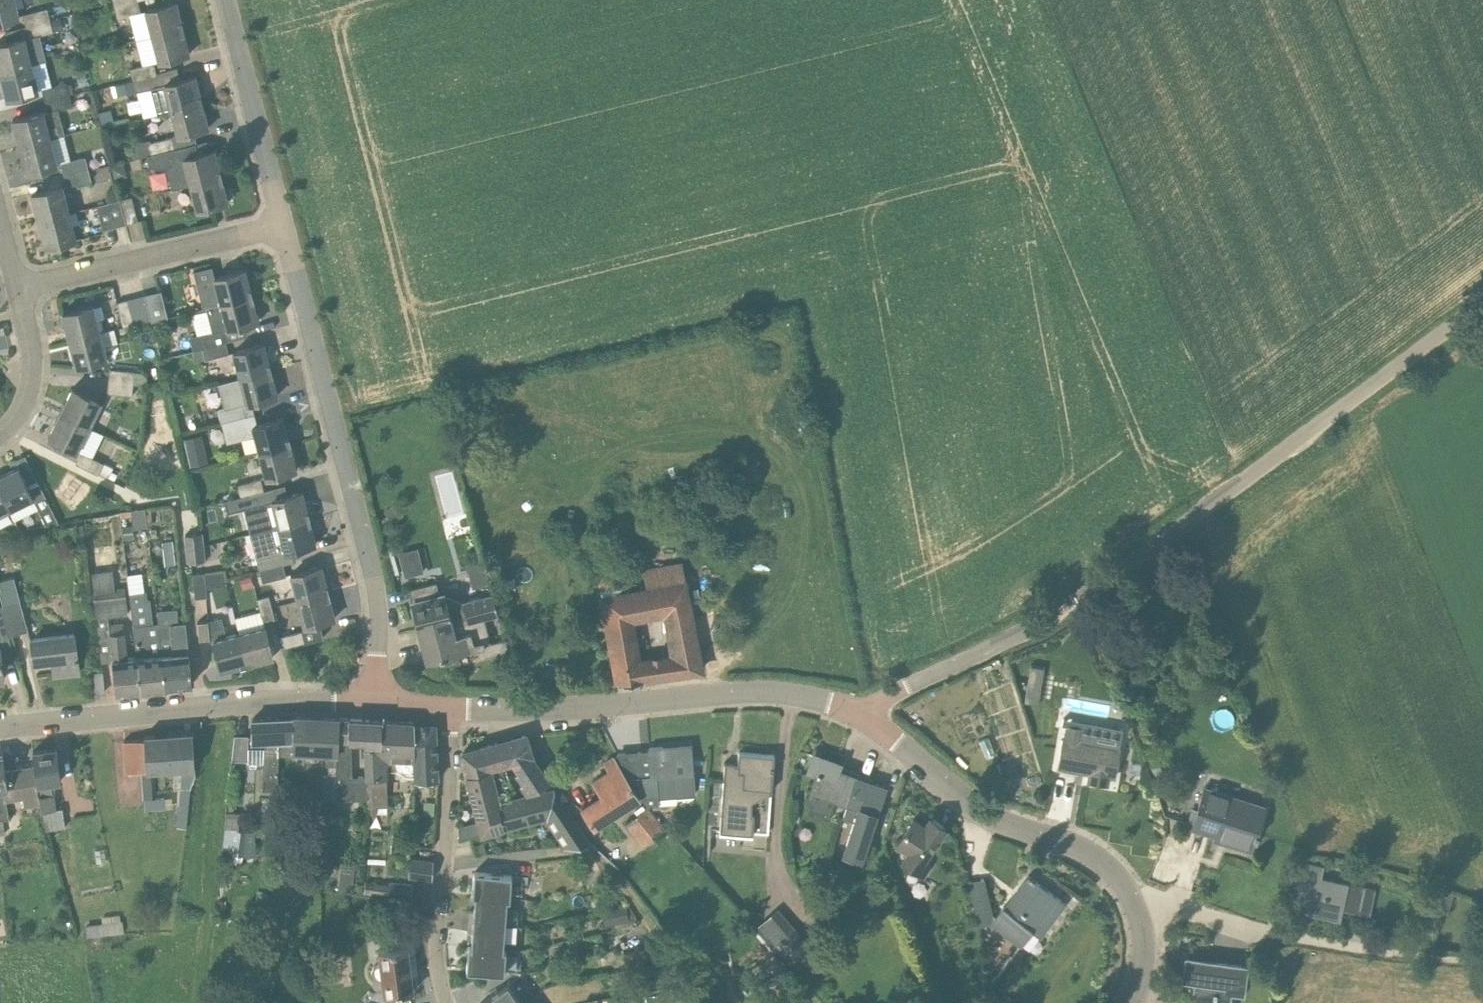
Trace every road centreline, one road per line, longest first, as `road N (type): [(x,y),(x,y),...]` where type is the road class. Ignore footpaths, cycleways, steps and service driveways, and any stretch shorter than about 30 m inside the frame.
road 1 (unclassified): [(872,717),(911,685),(1015,638),(1098,587),(1482,305)]
road 2 (residential): [(374,702),(377,595),(284,226)]
road 3 (tertiary): [(1133,1002),(1145,983),(1140,910),(1109,868),(1077,848),(994,818),(872,717)]
road 4 (tertiary): [(872,717),(761,691),(538,711),(451,708)]
road 5 (tertiary): [(0,729),(270,701),(374,702)]
road 6 (track): [(1433,957),(1140,910)]
road 7 (residential): [(451,708),(439,925),(447,1002)]
road 8 (residential): [(16,289),(284,226)]
road 9 (residential): [(284,226),(226,0)]
road 10 (residential): [(0,436),(31,383),(16,289)]

